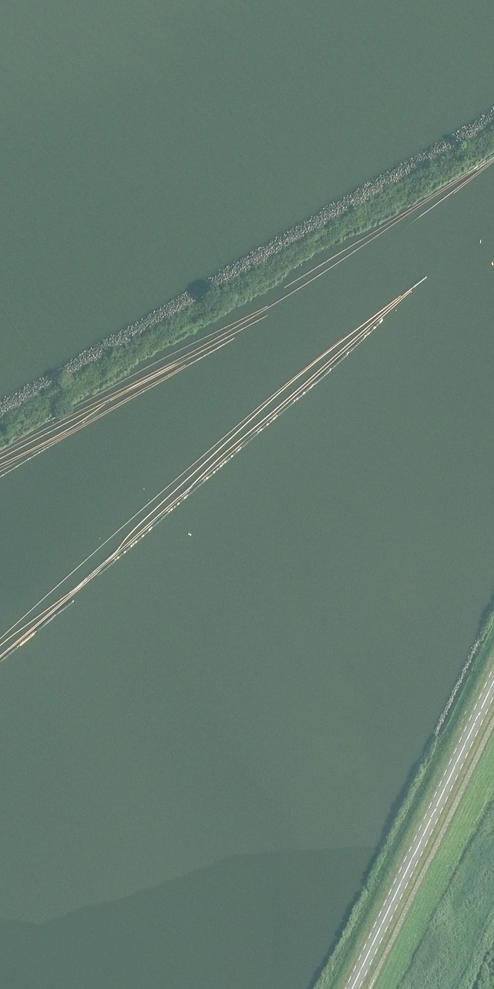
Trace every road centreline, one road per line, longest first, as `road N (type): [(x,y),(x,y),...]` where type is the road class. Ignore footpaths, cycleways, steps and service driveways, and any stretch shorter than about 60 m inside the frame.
road 1 (secondary): [(351,988),(493,679)]

